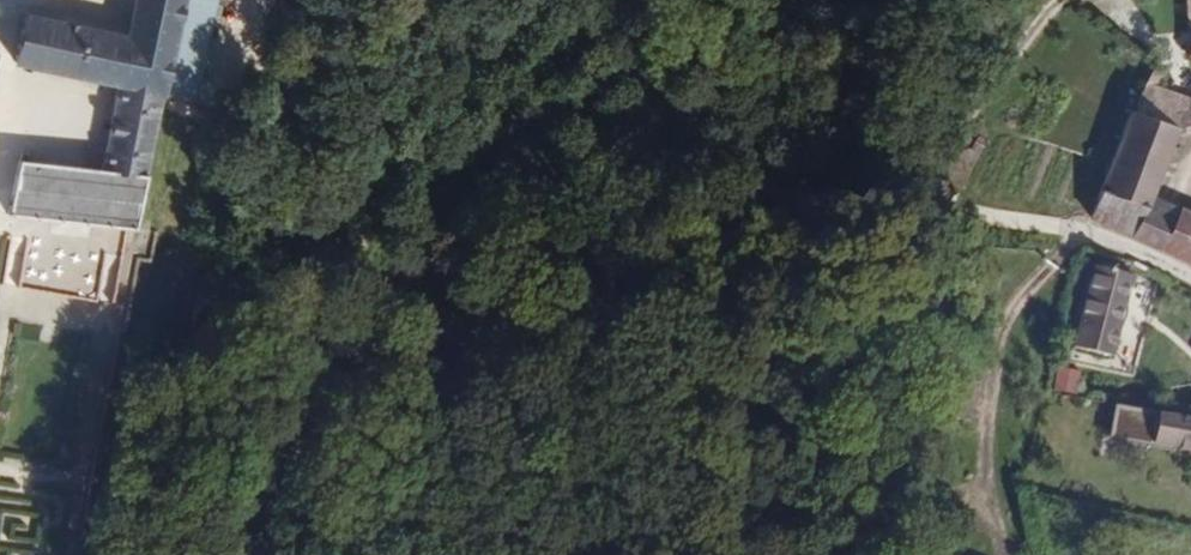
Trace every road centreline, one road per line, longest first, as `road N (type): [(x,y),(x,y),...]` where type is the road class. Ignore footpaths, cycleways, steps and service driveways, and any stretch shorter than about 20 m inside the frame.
road 1 (track): [(249,554),(361,331),(649,0)]

